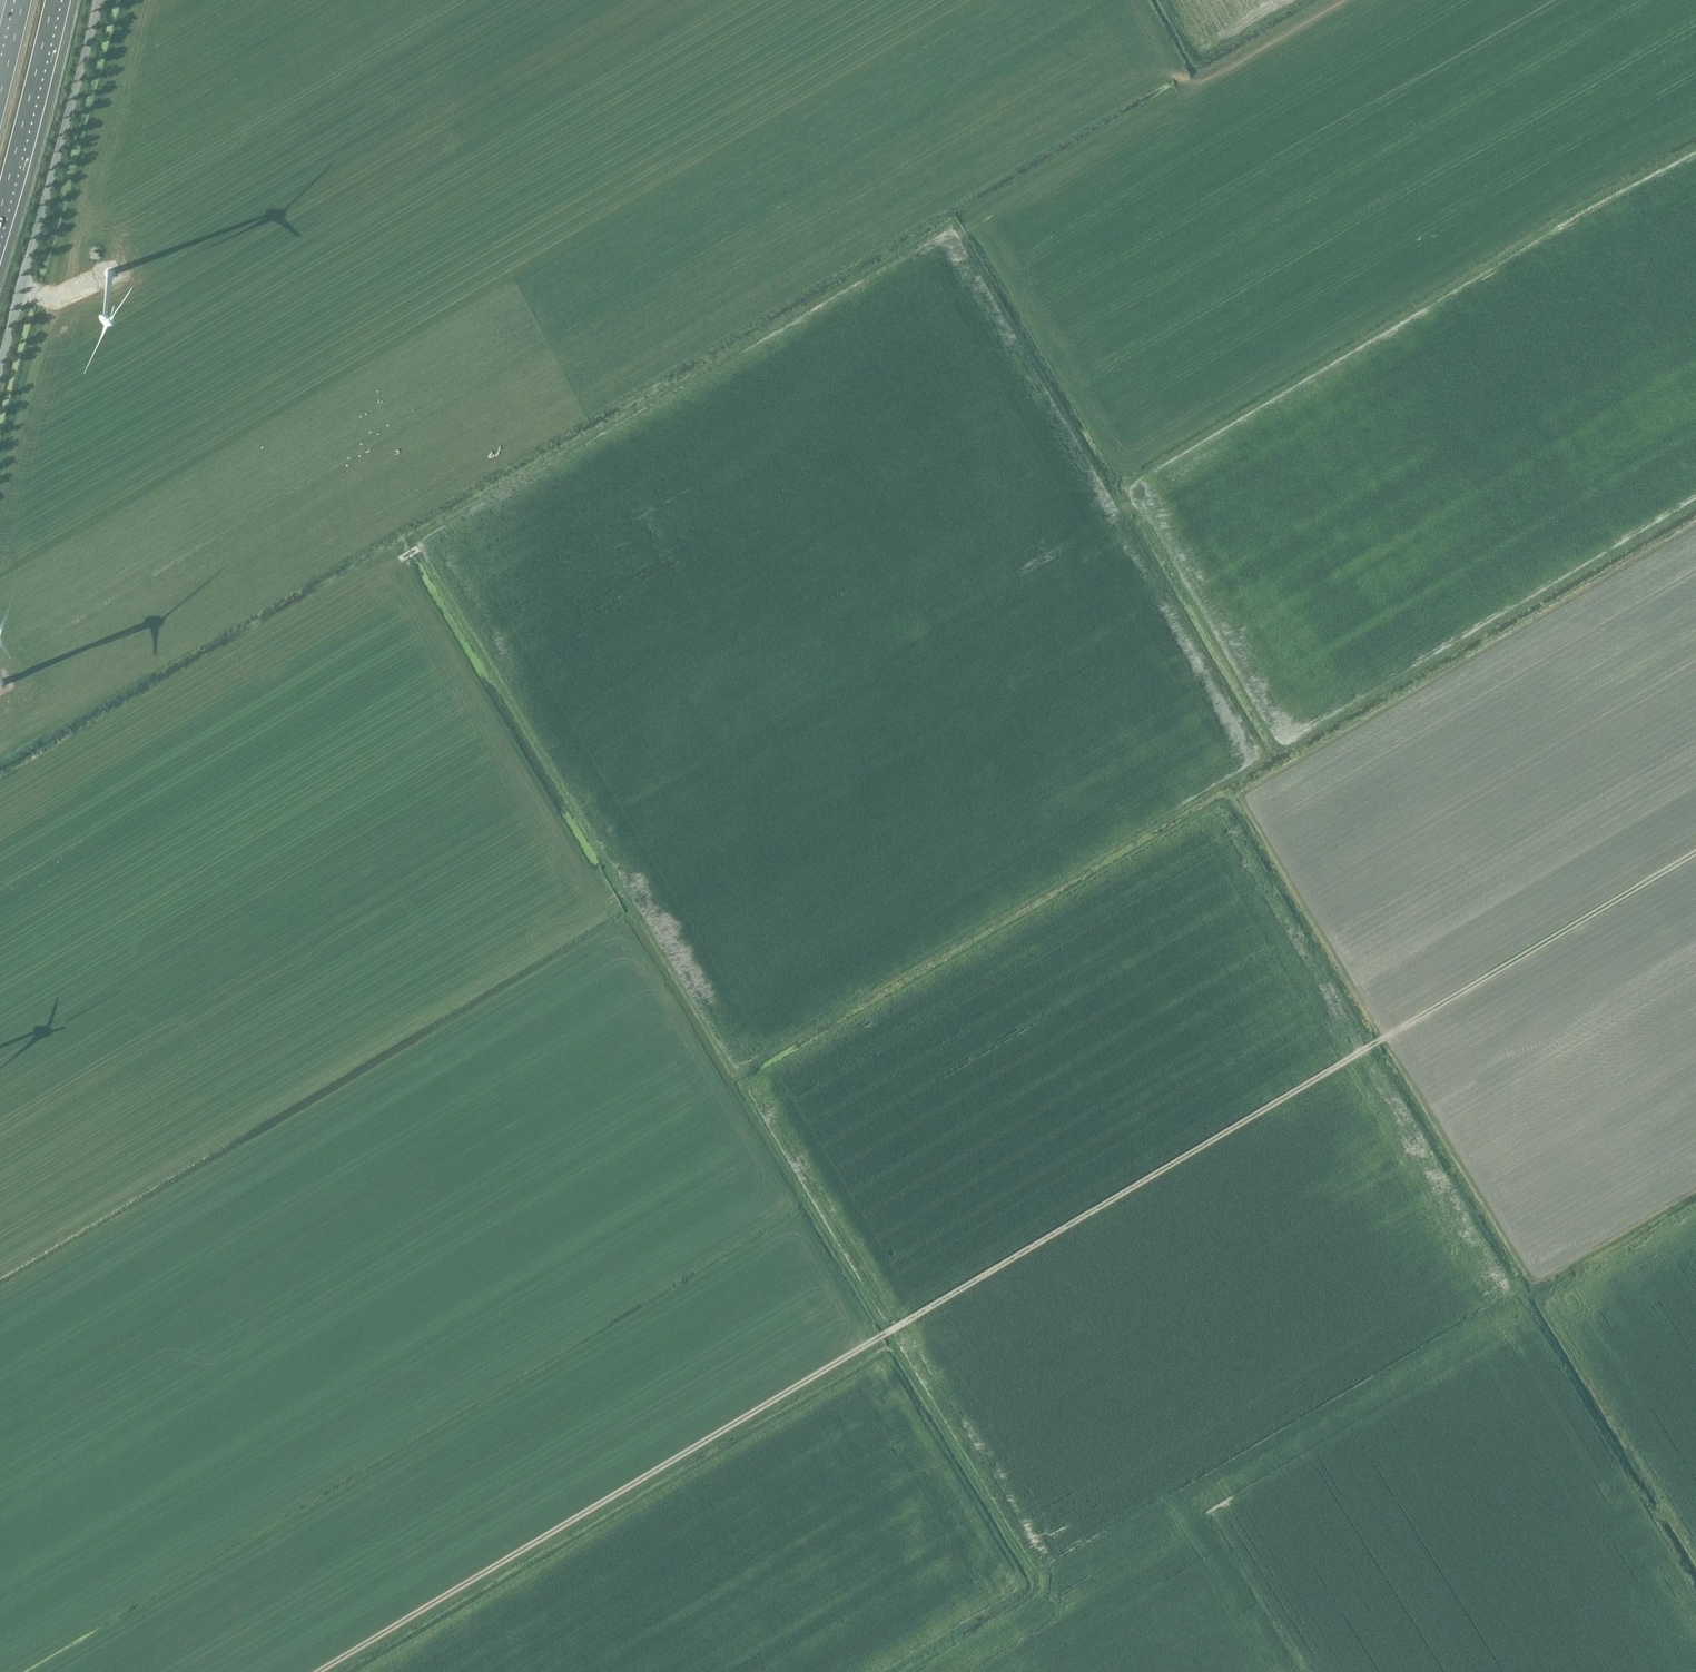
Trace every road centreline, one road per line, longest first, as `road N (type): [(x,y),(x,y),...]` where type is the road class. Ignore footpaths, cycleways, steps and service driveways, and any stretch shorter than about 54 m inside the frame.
road 1 (track): [(319,1671),(1695,852)]
road 2 (unclassified): [(0,370),(95,0)]
road 3 (motorway): [(0,212),(53,0)]

